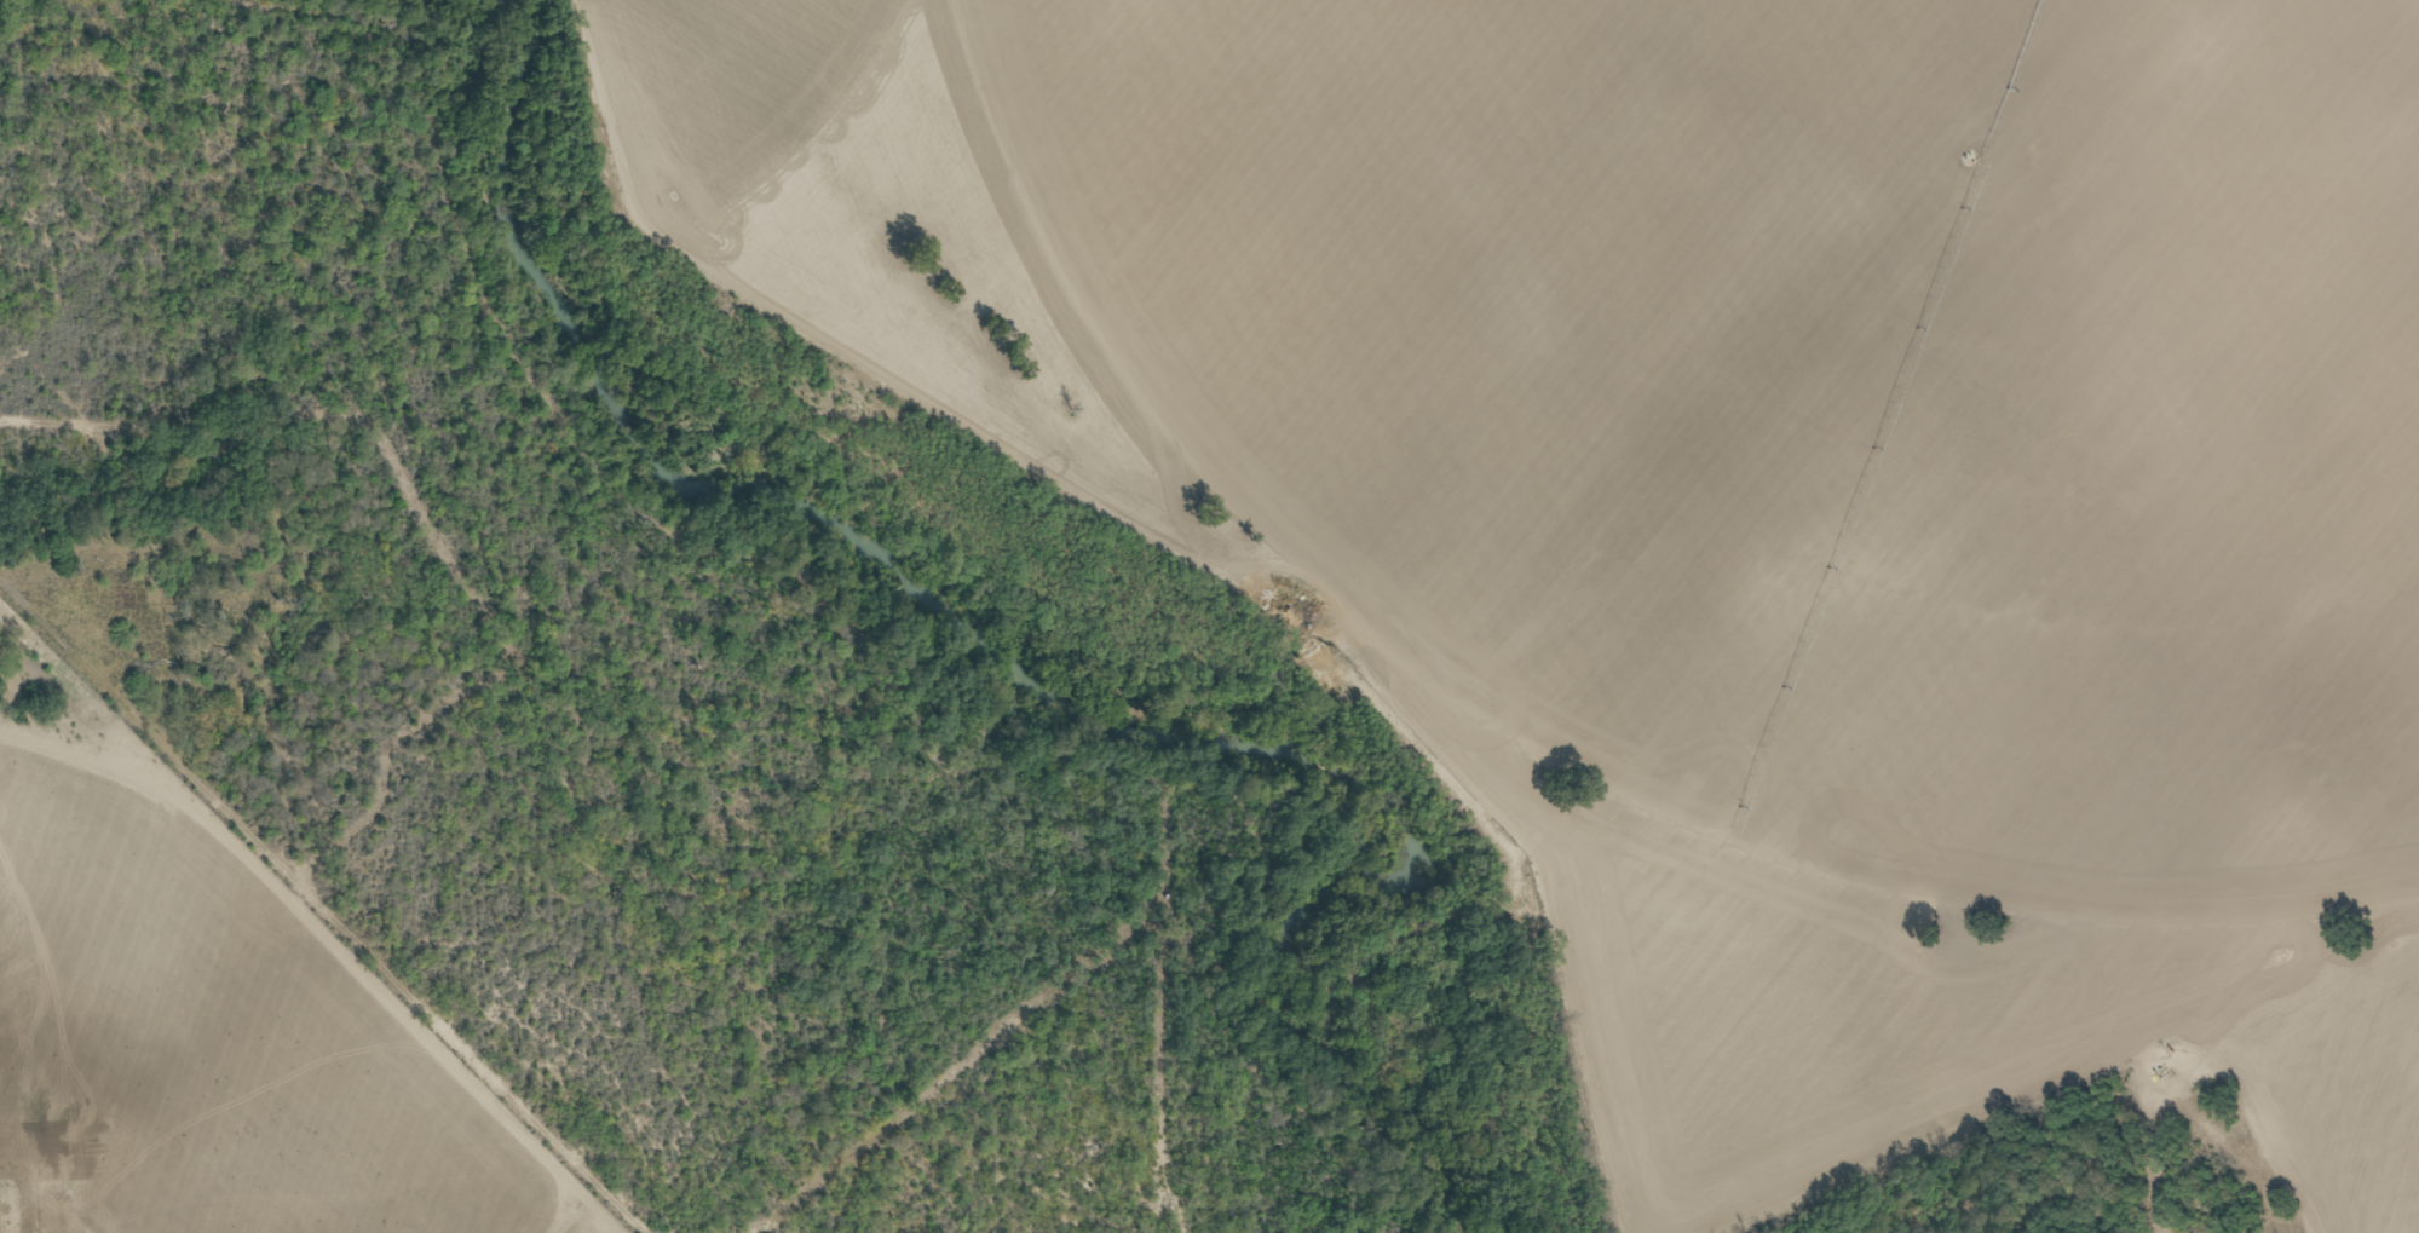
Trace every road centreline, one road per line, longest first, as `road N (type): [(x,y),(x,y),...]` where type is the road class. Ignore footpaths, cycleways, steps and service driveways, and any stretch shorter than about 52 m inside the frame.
road 1 (track): [(0,300),(98,393),(191,652),(379,851),(431,1021),(531,1120),(678,1191),(731,1232)]

